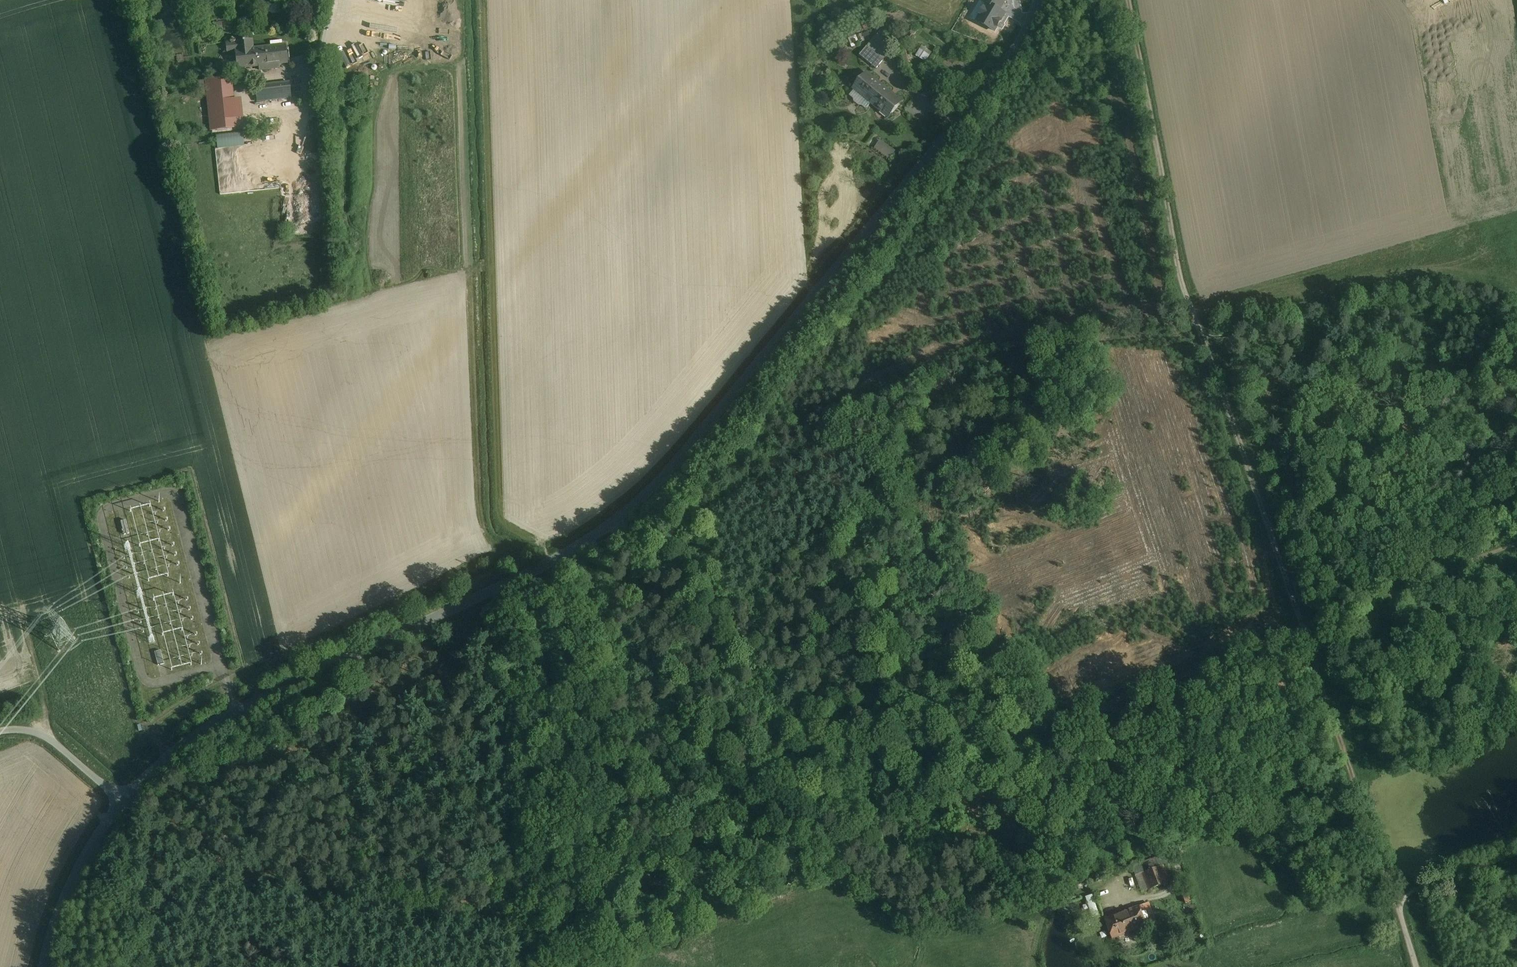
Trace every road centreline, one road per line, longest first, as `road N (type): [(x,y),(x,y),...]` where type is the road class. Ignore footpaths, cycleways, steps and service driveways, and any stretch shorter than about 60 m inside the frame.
road 1 (unclassified): [(120,799),(216,721),(546,564),(613,523),(698,437),(982,94),(1037,0)]
road 2 (track): [(613,523),(640,603),(658,625),(701,638),(798,623),(827,630),(876,678),(926,749),(945,761),(982,754),(1118,701),(1173,849)]
road 3 (track): [(1128,0),(1183,287),(1303,629)]
road 4 (track): [(1194,318),(1467,278),(1516,289)]
road 5 (track): [(1303,629),(1396,901)]
road 6 (track): [(1516,542),(1303,629)]
road 7 (track): [(1303,629),(1118,701)]
road 8 (unclassified): [(42,966),(74,875),(120,799)]
road 9 (track): [(190,966),(190,946),(138,817)]
road 10 (unclassified): [(120,799),(42,734),(0,732)]
road 11 (track): [(1396,901),(1516,854)]

